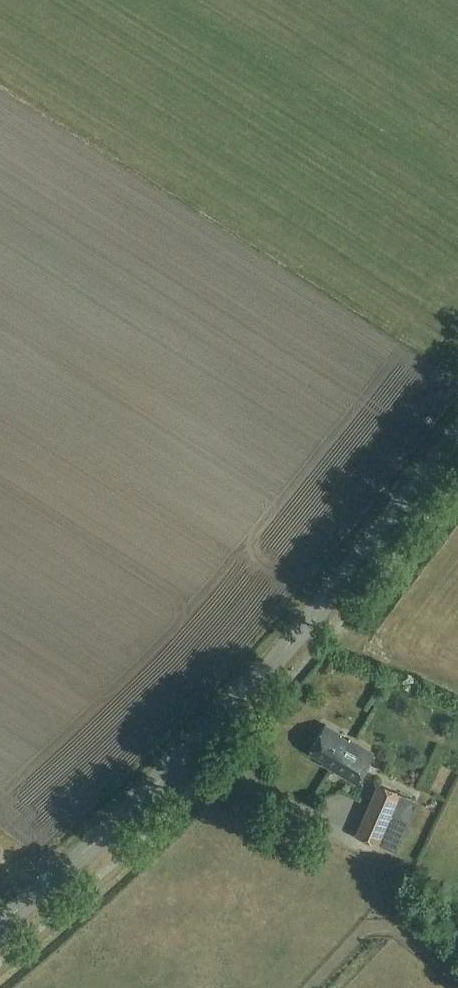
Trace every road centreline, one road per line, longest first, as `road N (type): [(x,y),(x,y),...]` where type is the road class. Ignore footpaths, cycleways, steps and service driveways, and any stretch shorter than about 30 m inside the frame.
road 1 (tertiary): [(0,926),(130,811),(281,655),(457,431)]

